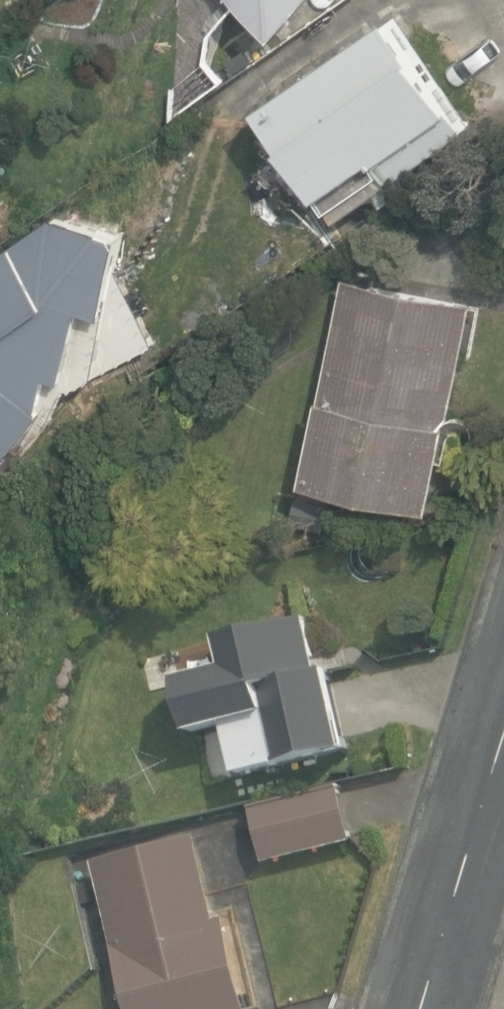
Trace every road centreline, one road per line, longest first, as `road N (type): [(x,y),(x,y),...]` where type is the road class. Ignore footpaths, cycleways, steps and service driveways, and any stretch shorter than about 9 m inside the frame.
road 1 (residential): [(422,1008),(503,741)]

